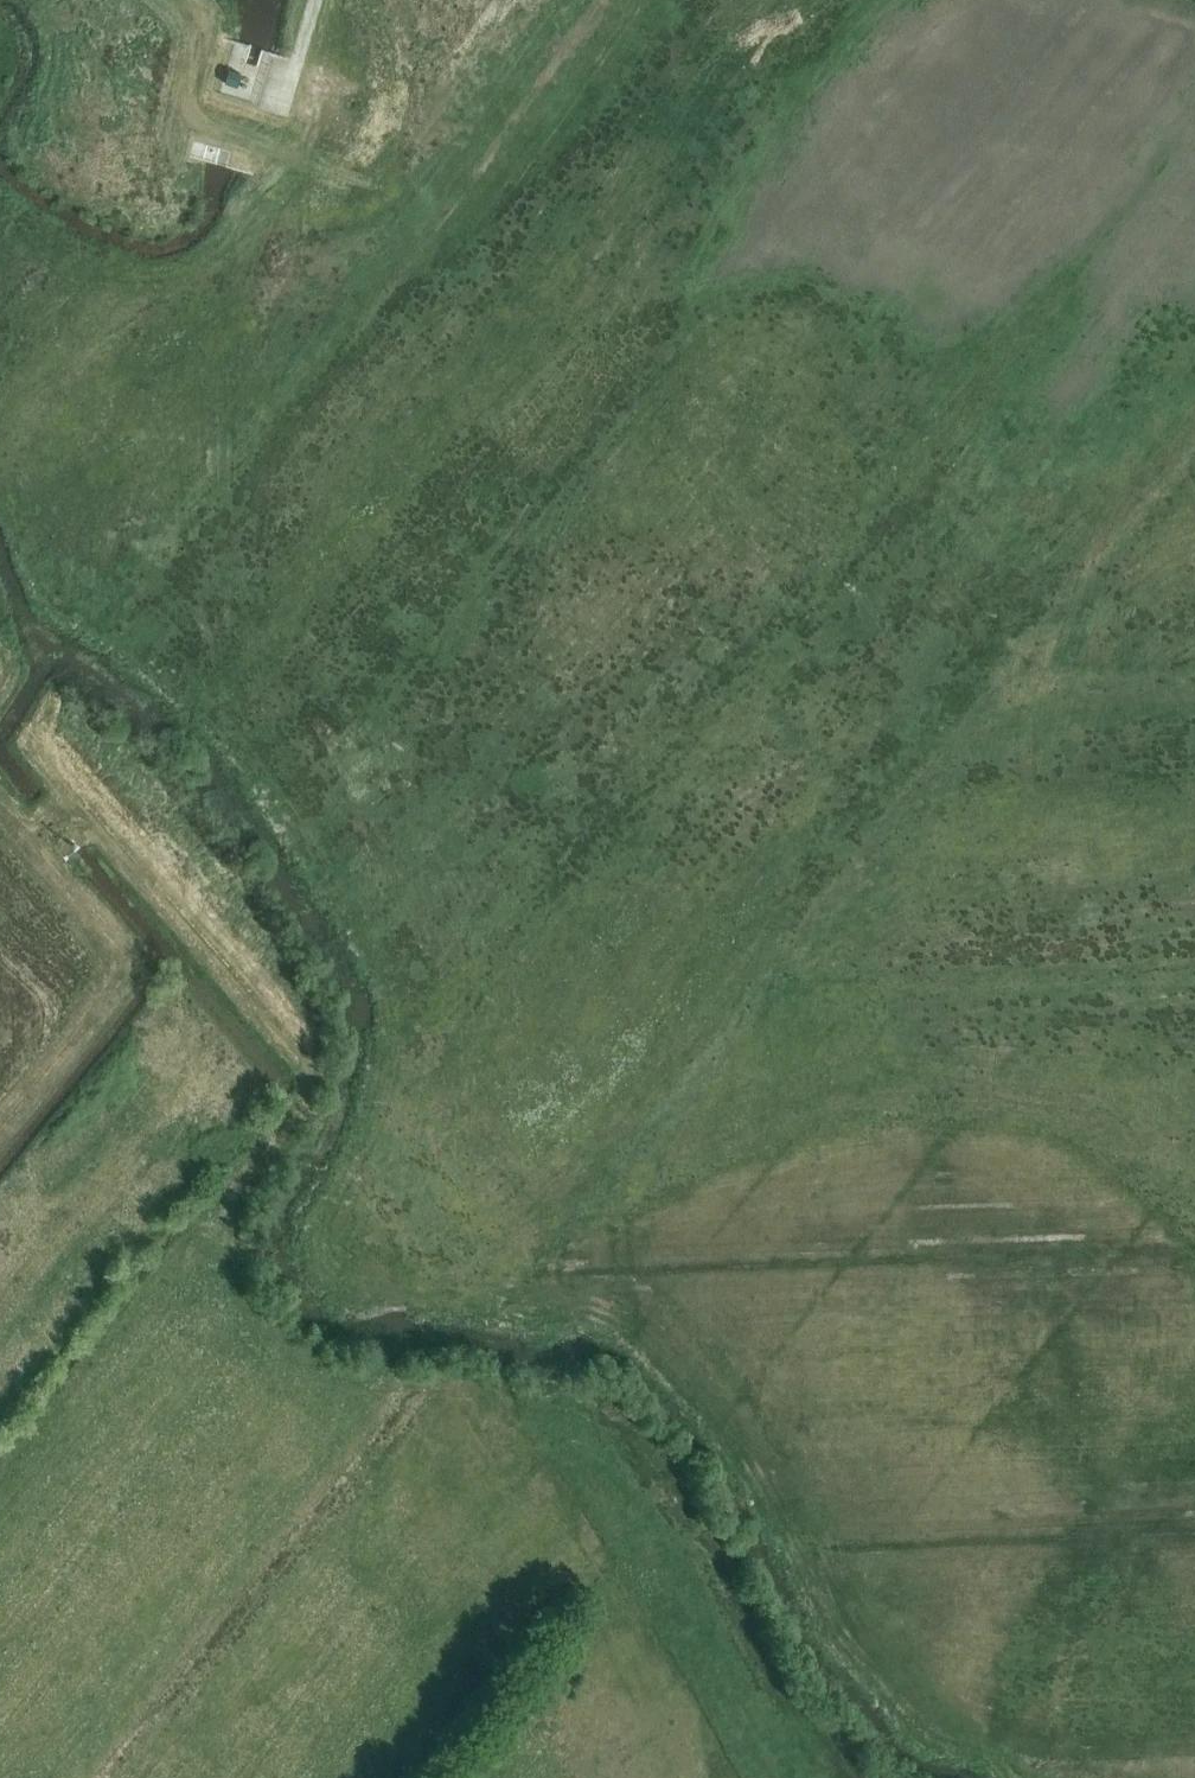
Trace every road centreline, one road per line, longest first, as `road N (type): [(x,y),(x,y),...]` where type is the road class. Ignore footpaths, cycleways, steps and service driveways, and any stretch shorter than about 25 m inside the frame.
road 1 (track): [(43,712),(27,735),(30,753),(304,1071),(296,1107),(229,1206),(226,1256),(243,1317),(303,1404),(387,1464),(460,1493)]
road 2 (track): [(0,1125),(104,1001),(112,973),(102,934),(0,812)]
road 3 (track): [(265,153),(197,119),(189,97),(202,38),(196,12),(182,0)]
road 4 (track): [(265,153),(298,160),(311,139),(315,114),(288,87)]

